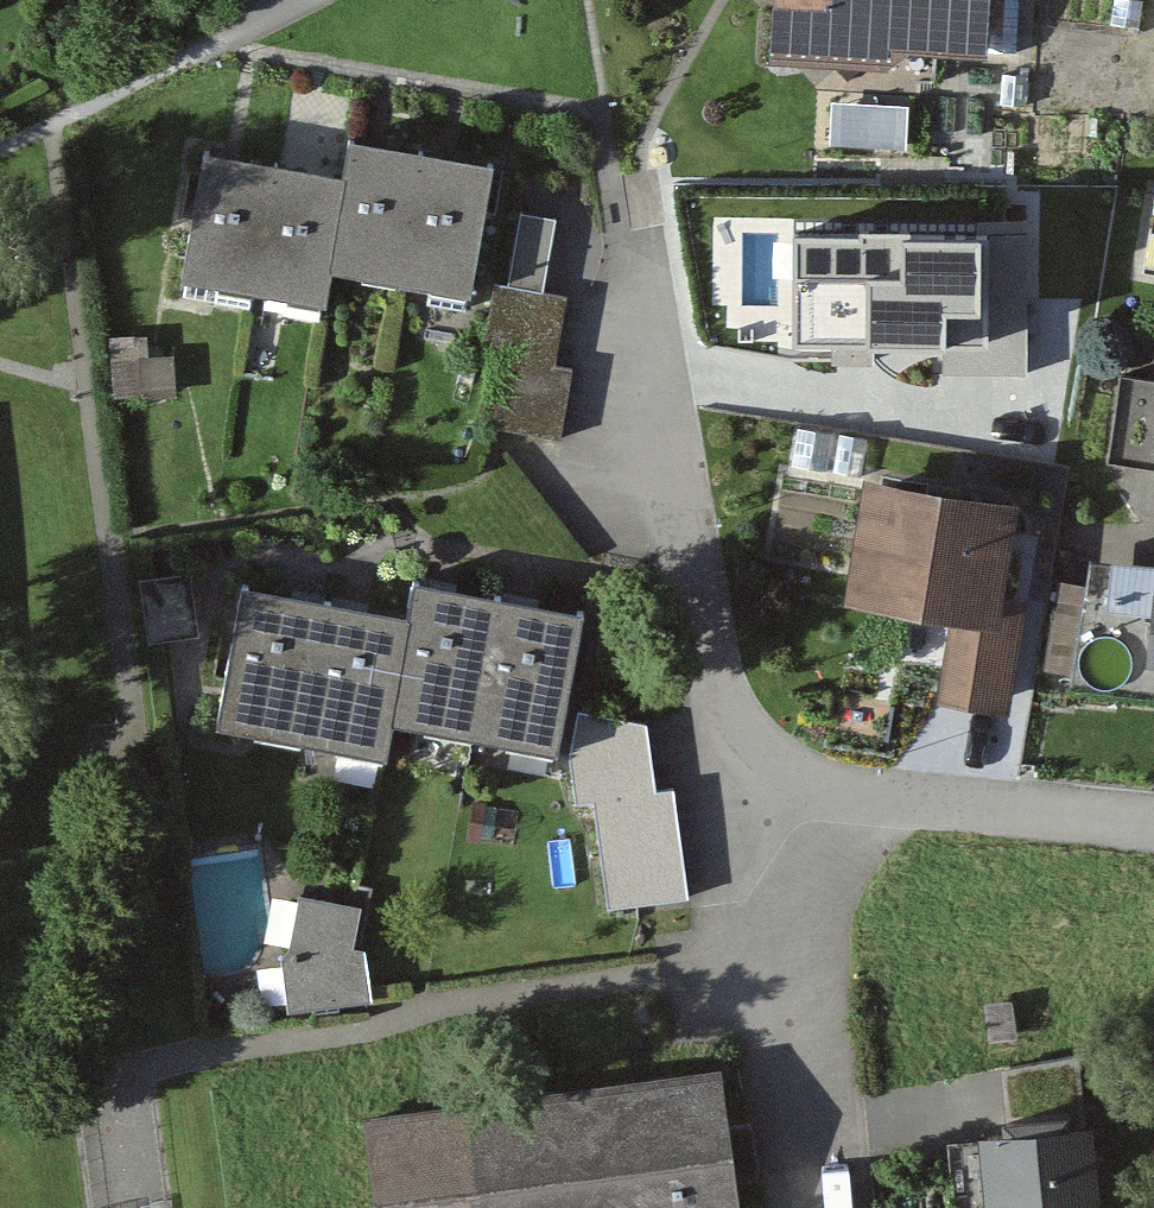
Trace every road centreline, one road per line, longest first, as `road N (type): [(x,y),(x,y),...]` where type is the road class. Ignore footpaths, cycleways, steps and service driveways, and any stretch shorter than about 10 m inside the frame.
road 1 (residential): [(801,797),(748,767),(721,717),(639,253)]
road 2 (residential): [(806,1207),(777,974),(801,797)]
road 3 (residential): [(1153,827),(801,797)]

